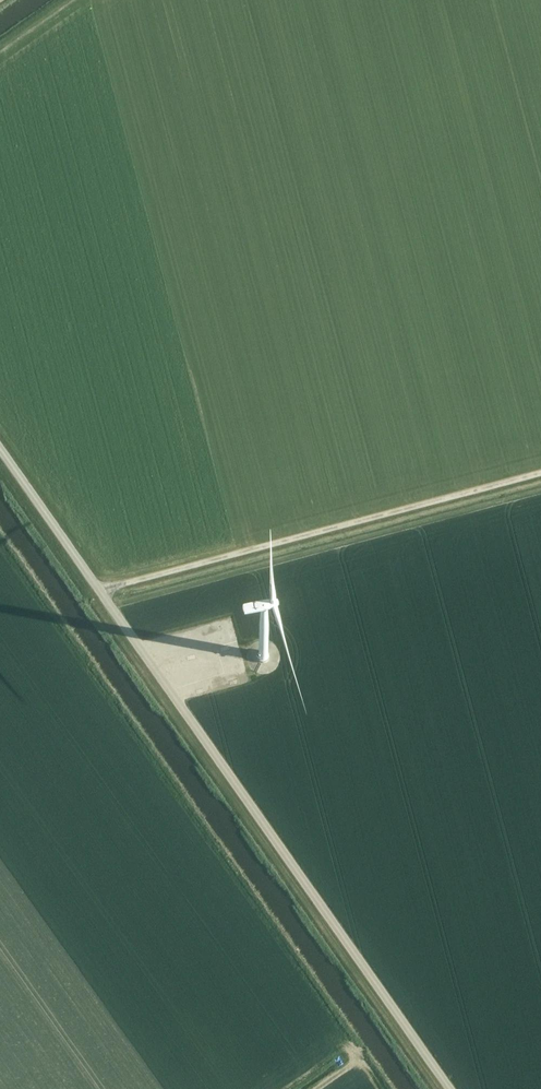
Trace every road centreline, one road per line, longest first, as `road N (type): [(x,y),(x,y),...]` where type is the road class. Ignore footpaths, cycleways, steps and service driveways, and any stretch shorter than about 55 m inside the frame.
road 1 (track): [(0,445),(452,1088)]
road 2 (track): [(101,589),(540,473)]

